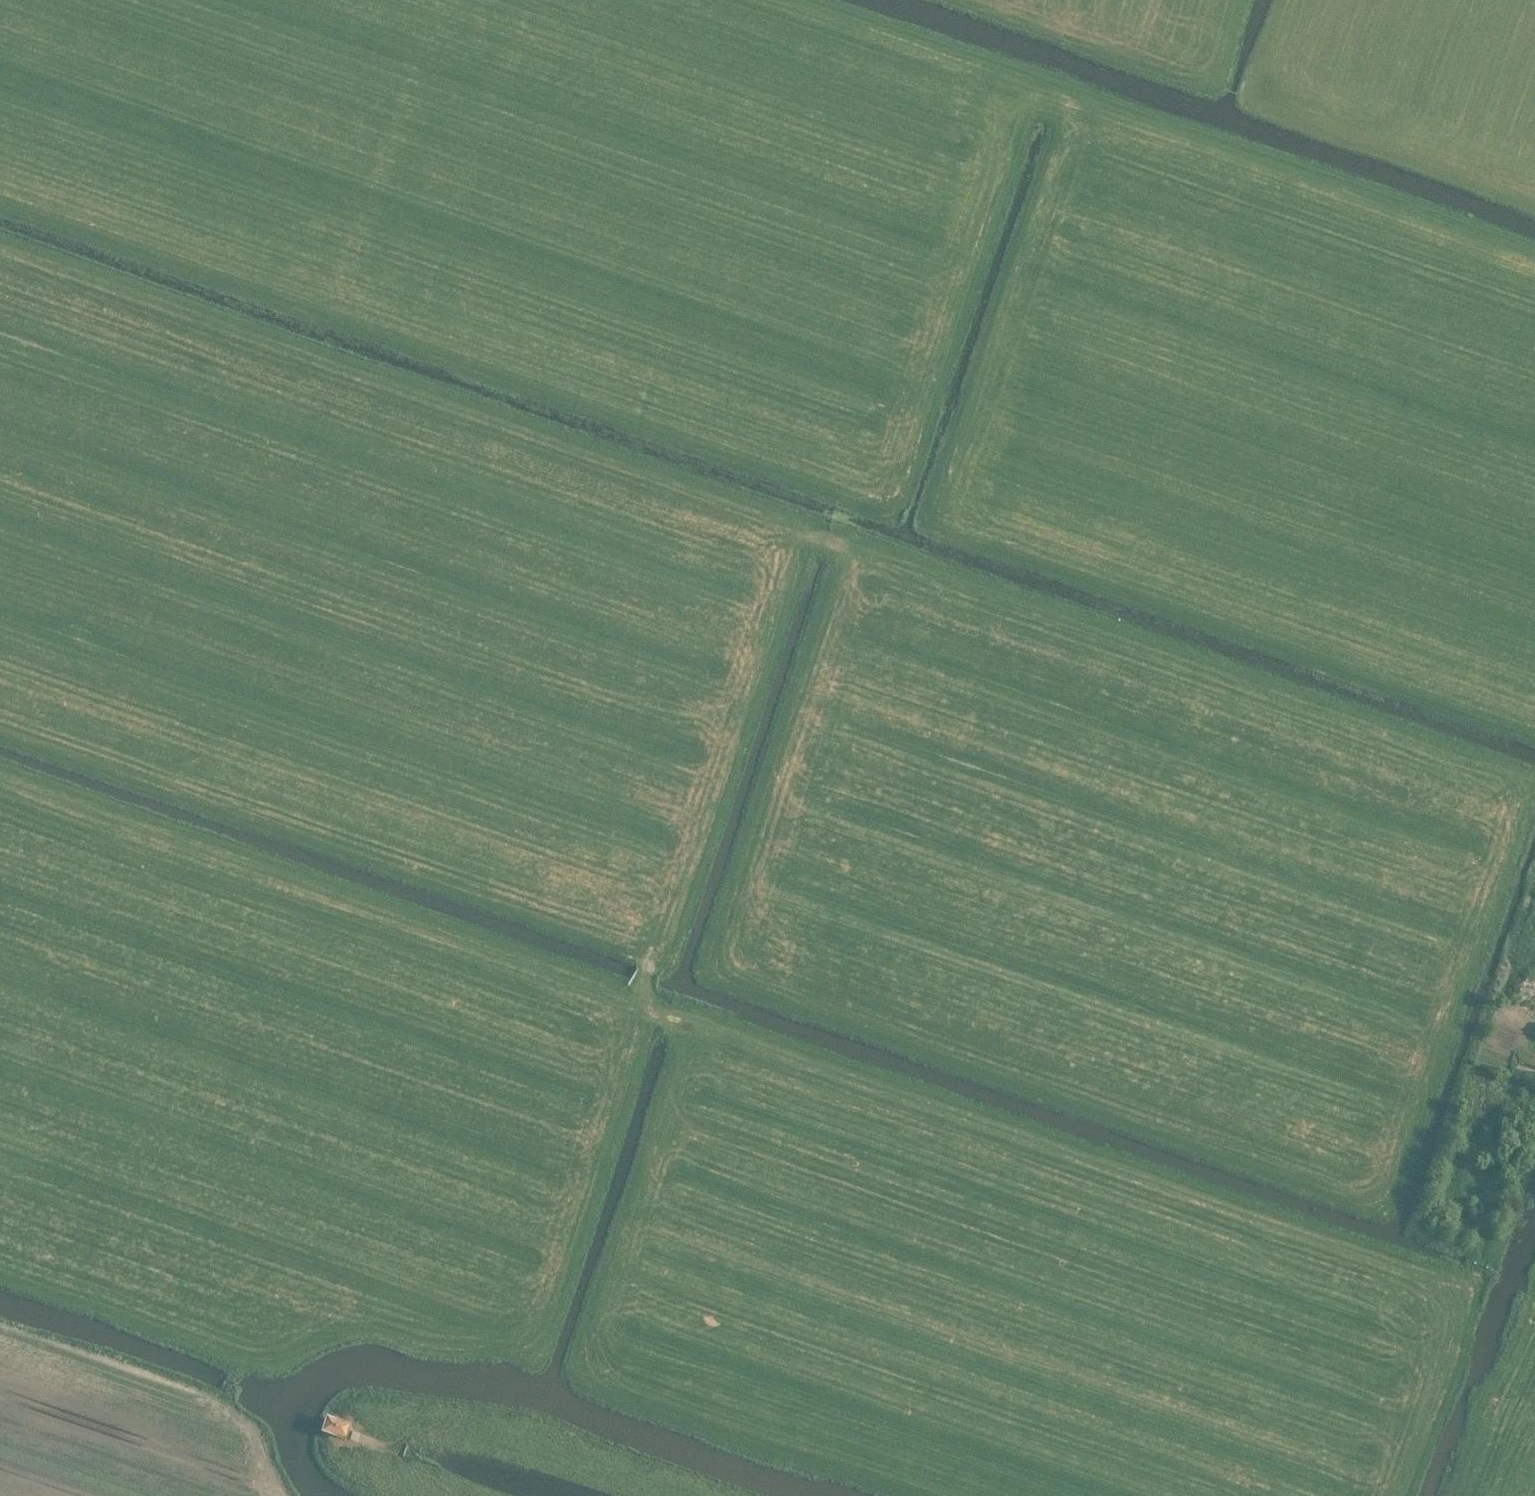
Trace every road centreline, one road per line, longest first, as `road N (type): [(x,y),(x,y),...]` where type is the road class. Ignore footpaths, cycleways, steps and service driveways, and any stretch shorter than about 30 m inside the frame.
road 1 (track): [(0,777),(439,936),(1415,1271),(1447,1340),(1386,1495)]

